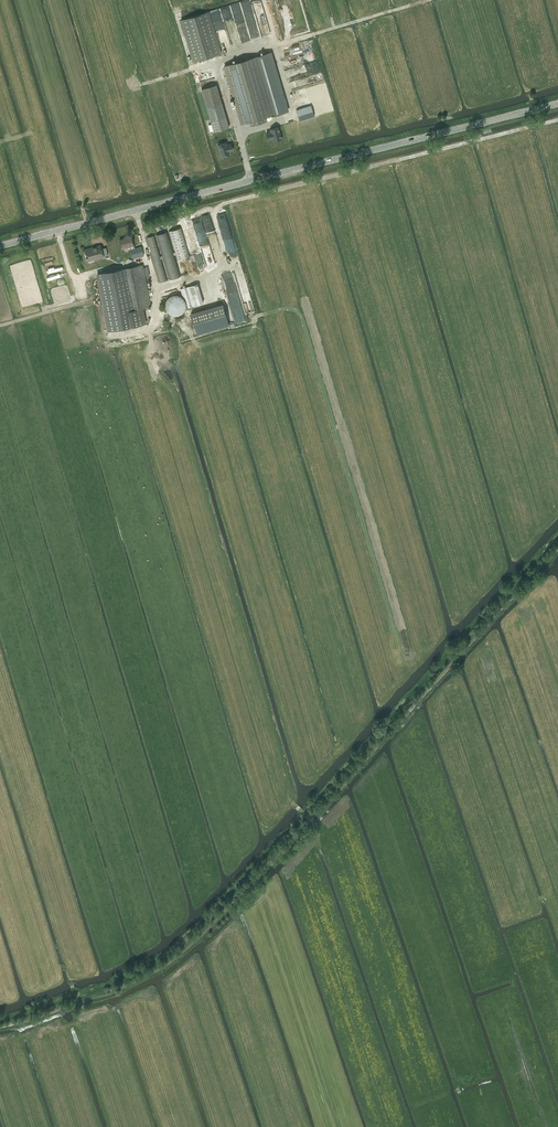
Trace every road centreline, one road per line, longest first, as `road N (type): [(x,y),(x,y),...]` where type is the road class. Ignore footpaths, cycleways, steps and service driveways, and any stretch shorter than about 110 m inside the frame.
road 1 (unclassified): [(0,247),(557,103)]

